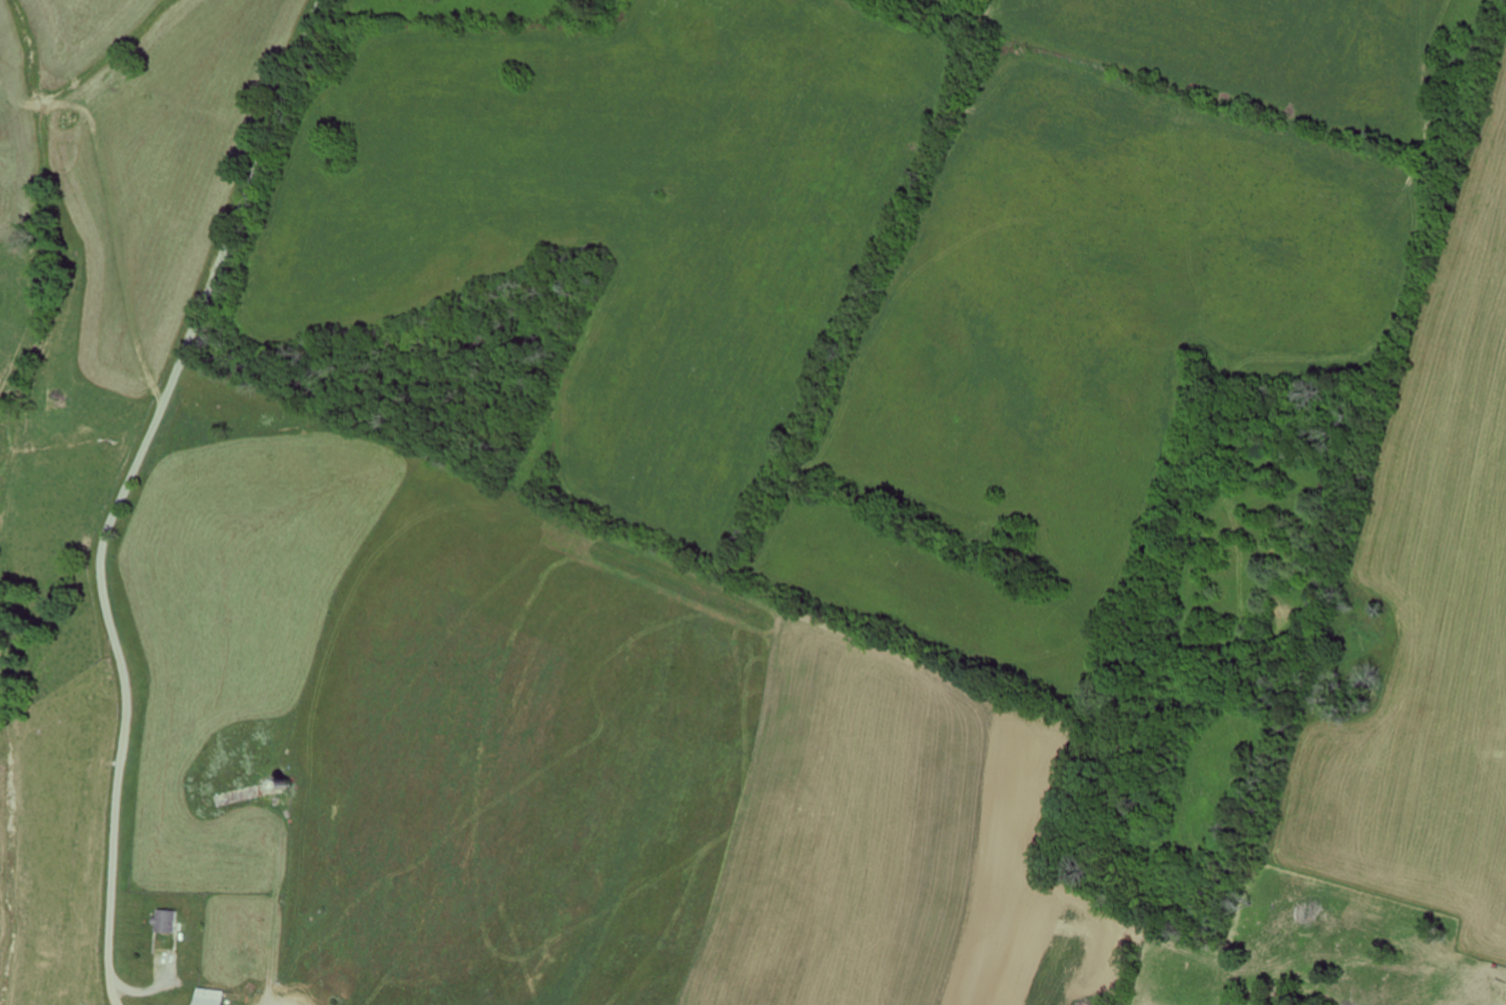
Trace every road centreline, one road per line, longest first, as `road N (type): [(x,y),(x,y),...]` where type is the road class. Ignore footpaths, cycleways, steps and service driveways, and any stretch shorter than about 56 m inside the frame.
road 1 (residential): [(106,546),(327,0)]

